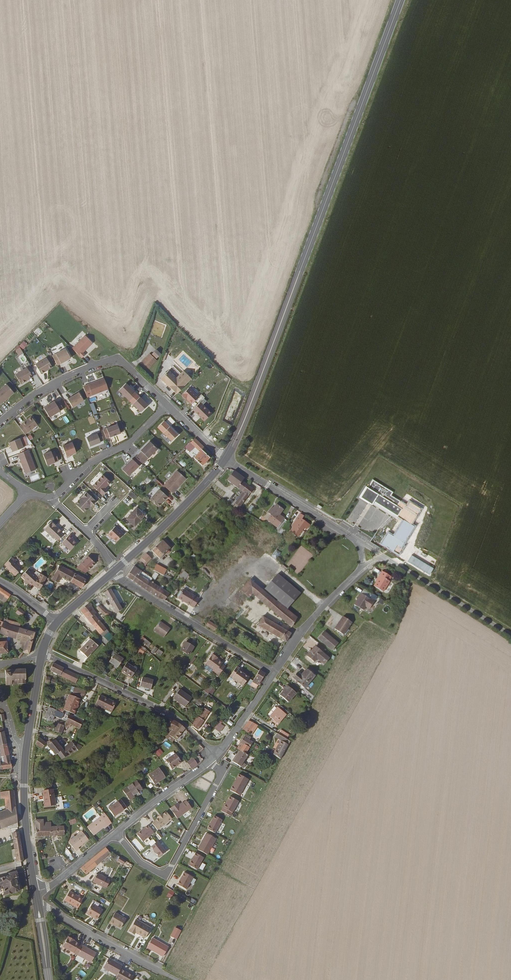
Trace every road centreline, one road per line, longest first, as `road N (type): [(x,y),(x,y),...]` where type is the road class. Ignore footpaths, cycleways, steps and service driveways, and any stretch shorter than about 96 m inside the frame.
road 1 (primary): [(226,460),(394,18)]
road 2 (residential): [(212,757),(160,708),(42,653)]
road 3 (residential): [(0,422),(60,379),(113,360),(167,405)]
road 4 (residential): [(116,833),(140,862),(168,873),(221,774),(212,757)]
road 5 (residential): [(112,573),(275,673)]
road 6 (residential): [(226,460),(359,542)]
road 7 (primary): [(117,569),(226,460)]
road 8 (unclassified): [(383,557),(510,636)]
road 9 (residential): [(51,497),(90,462),(130,442),(167,405)]
road 10 (residential): [(164,973),(37,902)]
road 11 (residential): [(275,673),(299,633),(363,567)]
road 12 (primary): [(35,891),(25,755)]
road 13 (residential): [(116,833),(212,757)]

